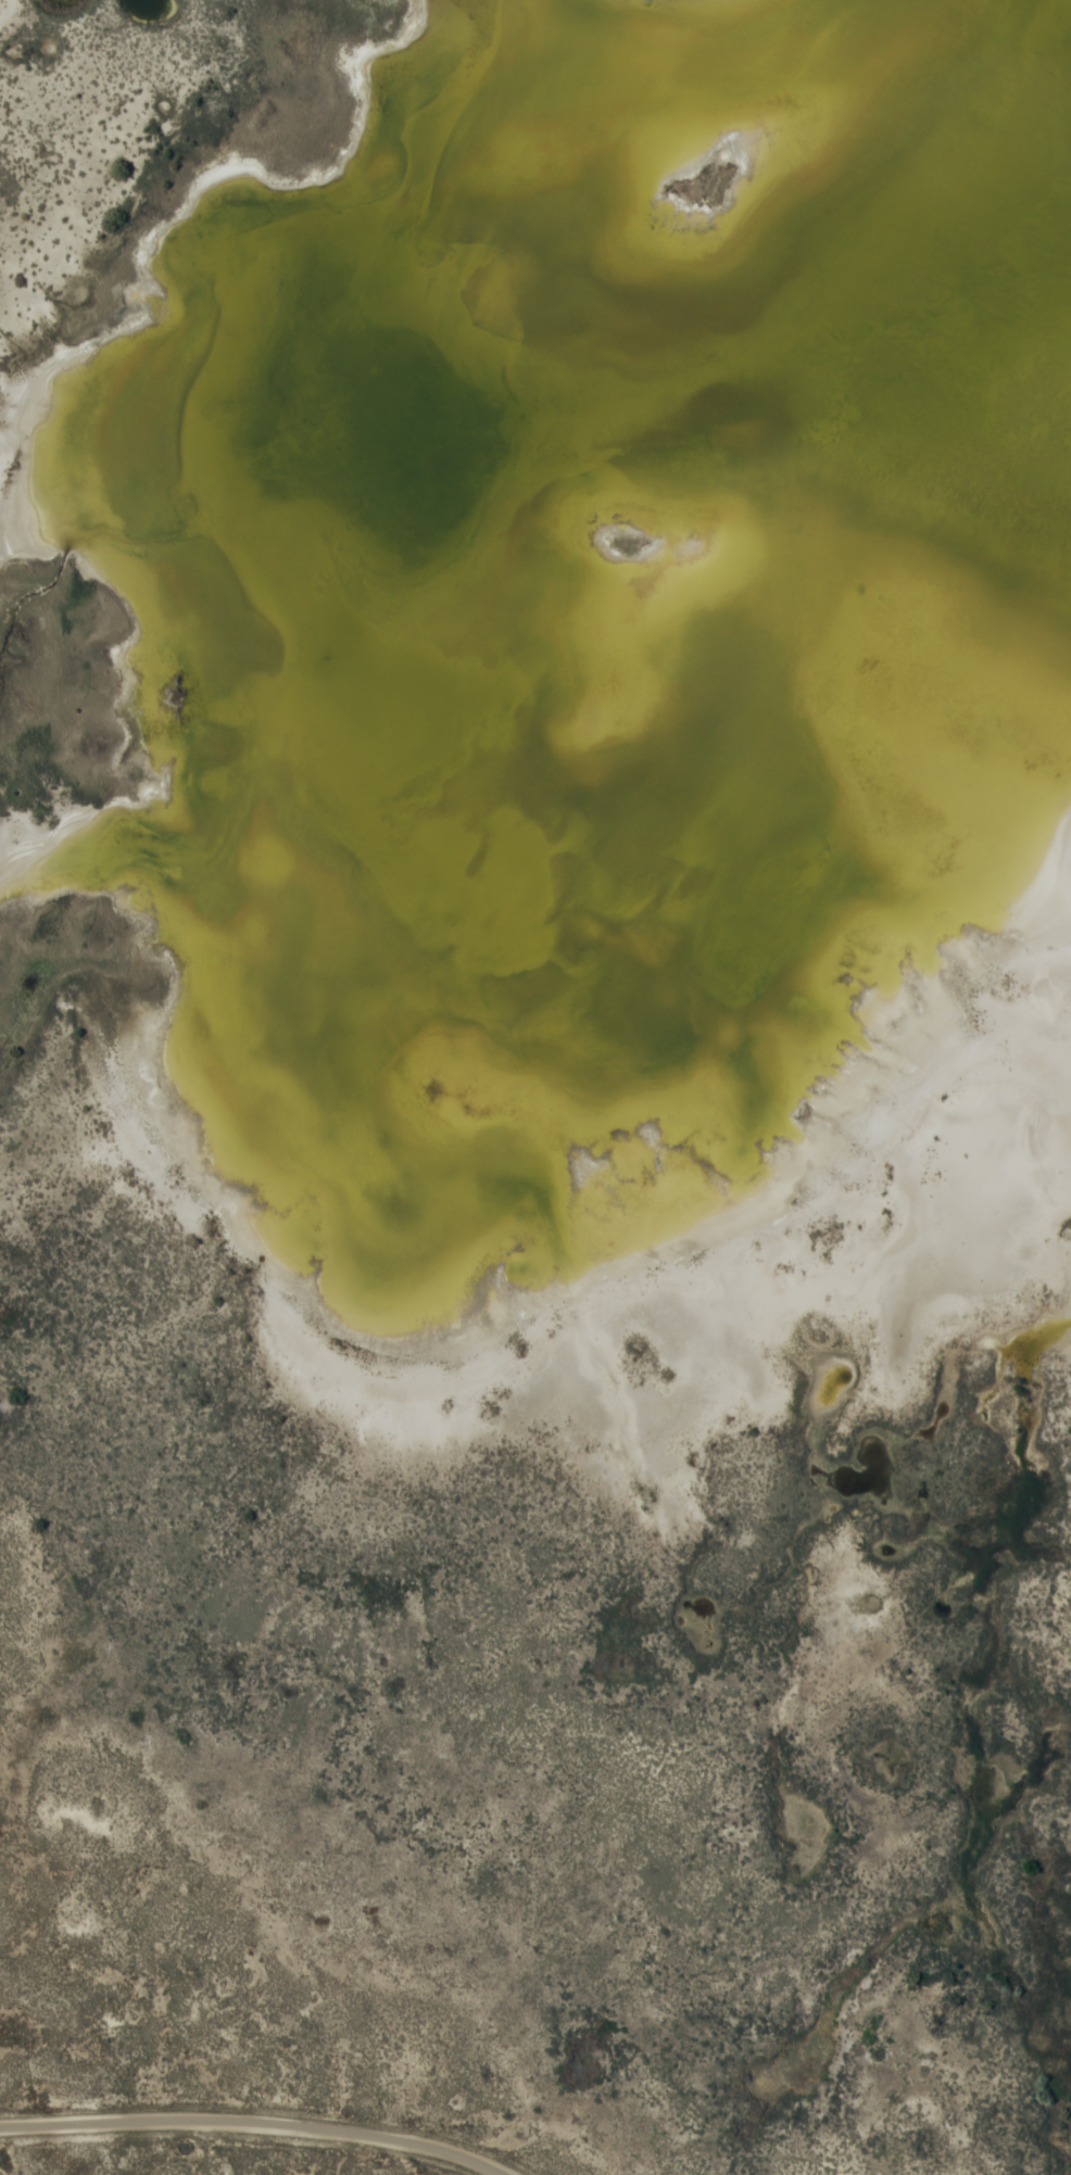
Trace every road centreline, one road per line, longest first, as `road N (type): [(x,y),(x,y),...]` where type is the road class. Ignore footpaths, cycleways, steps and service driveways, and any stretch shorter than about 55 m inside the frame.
road 1 (residential): [(1070,1885),(995,1923),(802,1917),(706,1828),(655,1672)]
road 2 (residential): [(522,2174),(443,2147),(360,2130),(185,2117),(0,2123)]

